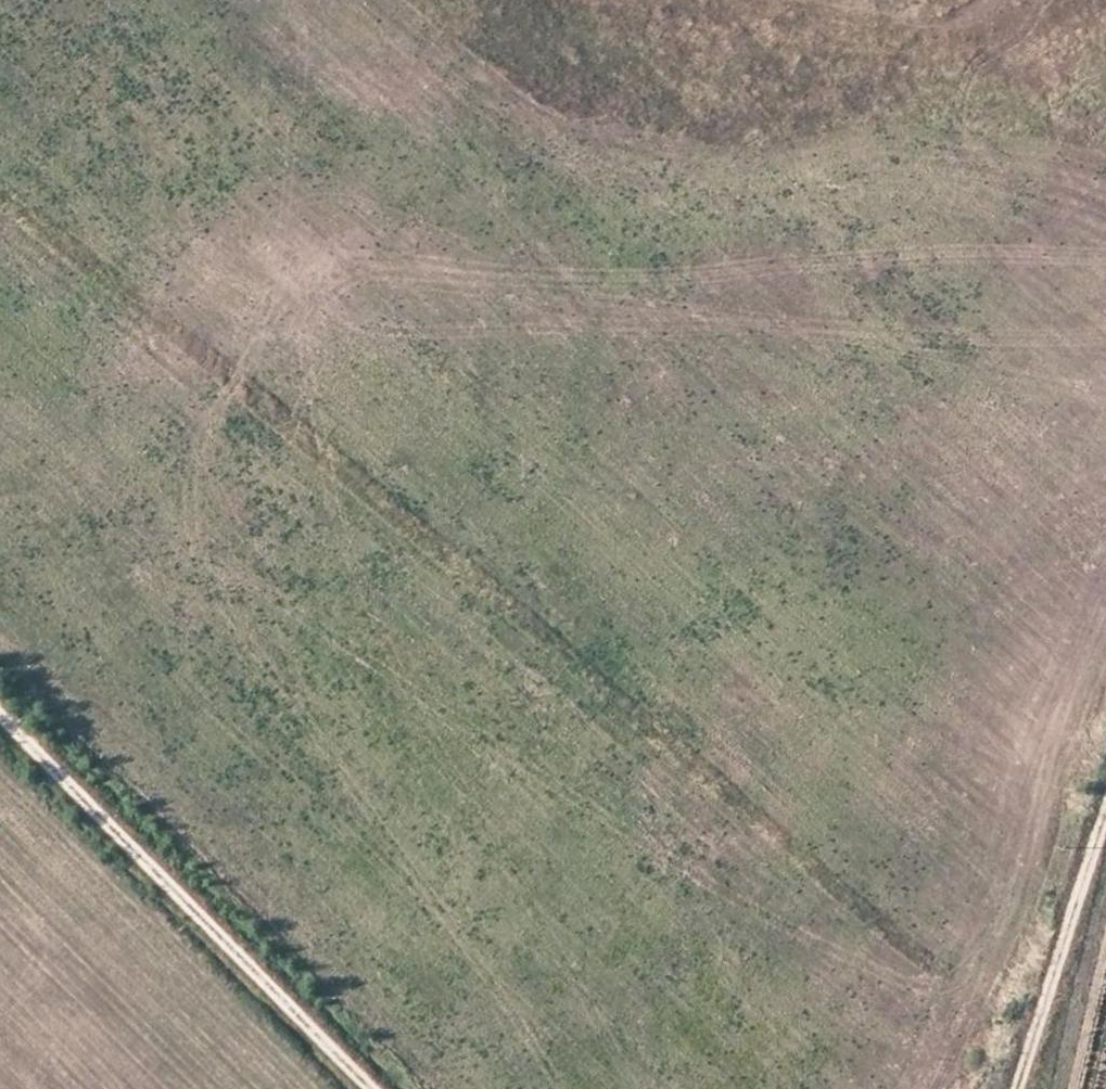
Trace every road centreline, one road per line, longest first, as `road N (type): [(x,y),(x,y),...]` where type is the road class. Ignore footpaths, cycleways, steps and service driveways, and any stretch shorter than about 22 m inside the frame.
road 1 (track): [(0,710),(375,1088)]
road 2 (track): [(1015,1088),(1105,809)]

